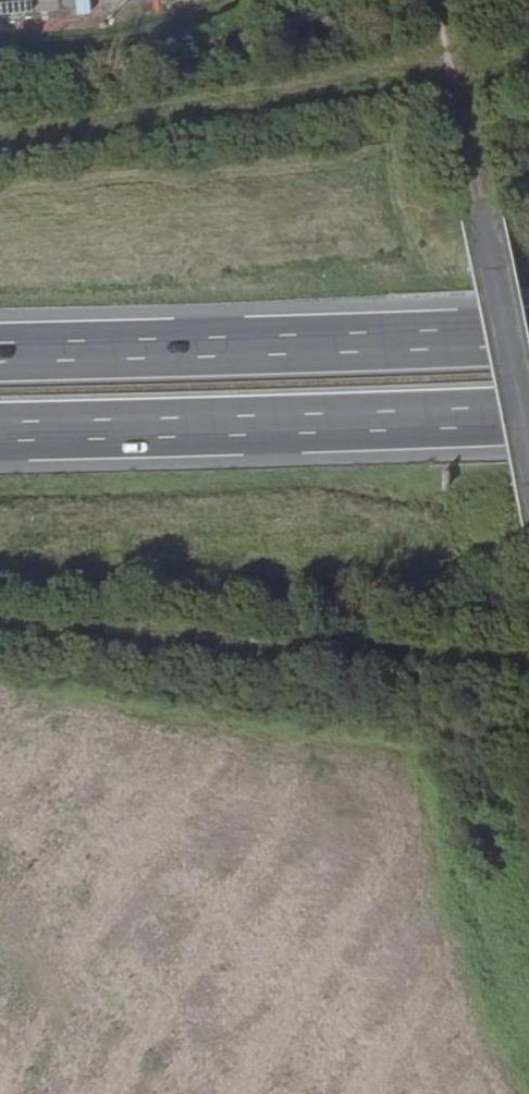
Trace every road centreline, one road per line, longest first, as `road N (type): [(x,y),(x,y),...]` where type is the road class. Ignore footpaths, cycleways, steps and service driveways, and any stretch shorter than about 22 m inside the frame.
road 1 (track): [(0,637),(528,663)]
road 2 (motorway): [(0,437),(528,418)]
road 3 (motorway): [(528,336),(0,354)]
road 4 (unclassified): [(528,459),(440,0)]

